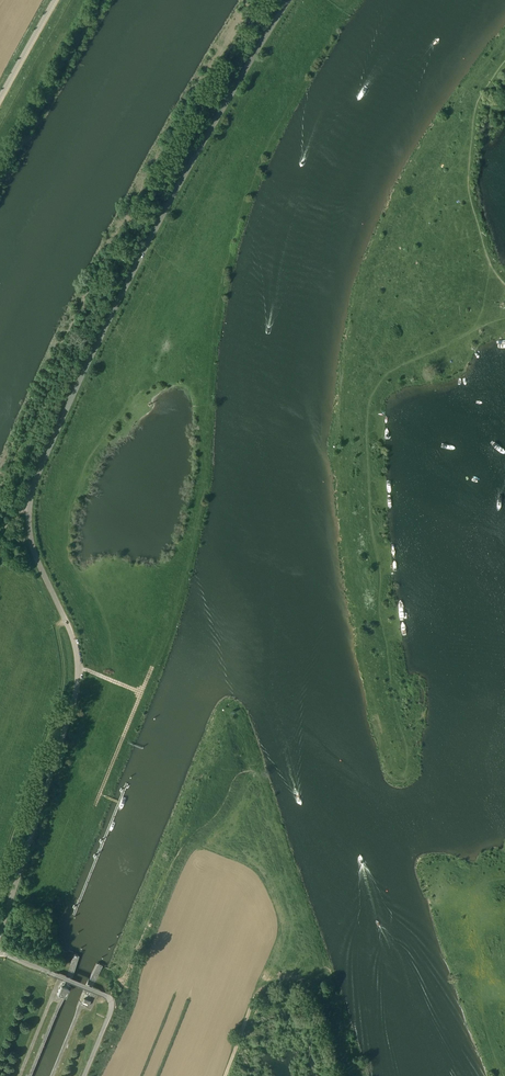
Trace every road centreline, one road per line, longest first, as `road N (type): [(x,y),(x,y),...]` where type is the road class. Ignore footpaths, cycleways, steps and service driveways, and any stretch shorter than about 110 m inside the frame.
road 1 (unclassified): [(29,508),(46,454),(148,243),(289,0)]
road 2 (residential): [(0,942),(78,671),(74,640),(32,542),(29,508)]
road 3 (track): [(227,1075),(256,998),(285,981),(314,996),(340,1075)]
road 4 (unclassified): [(83,1075),(110,1000),(0,951)]

